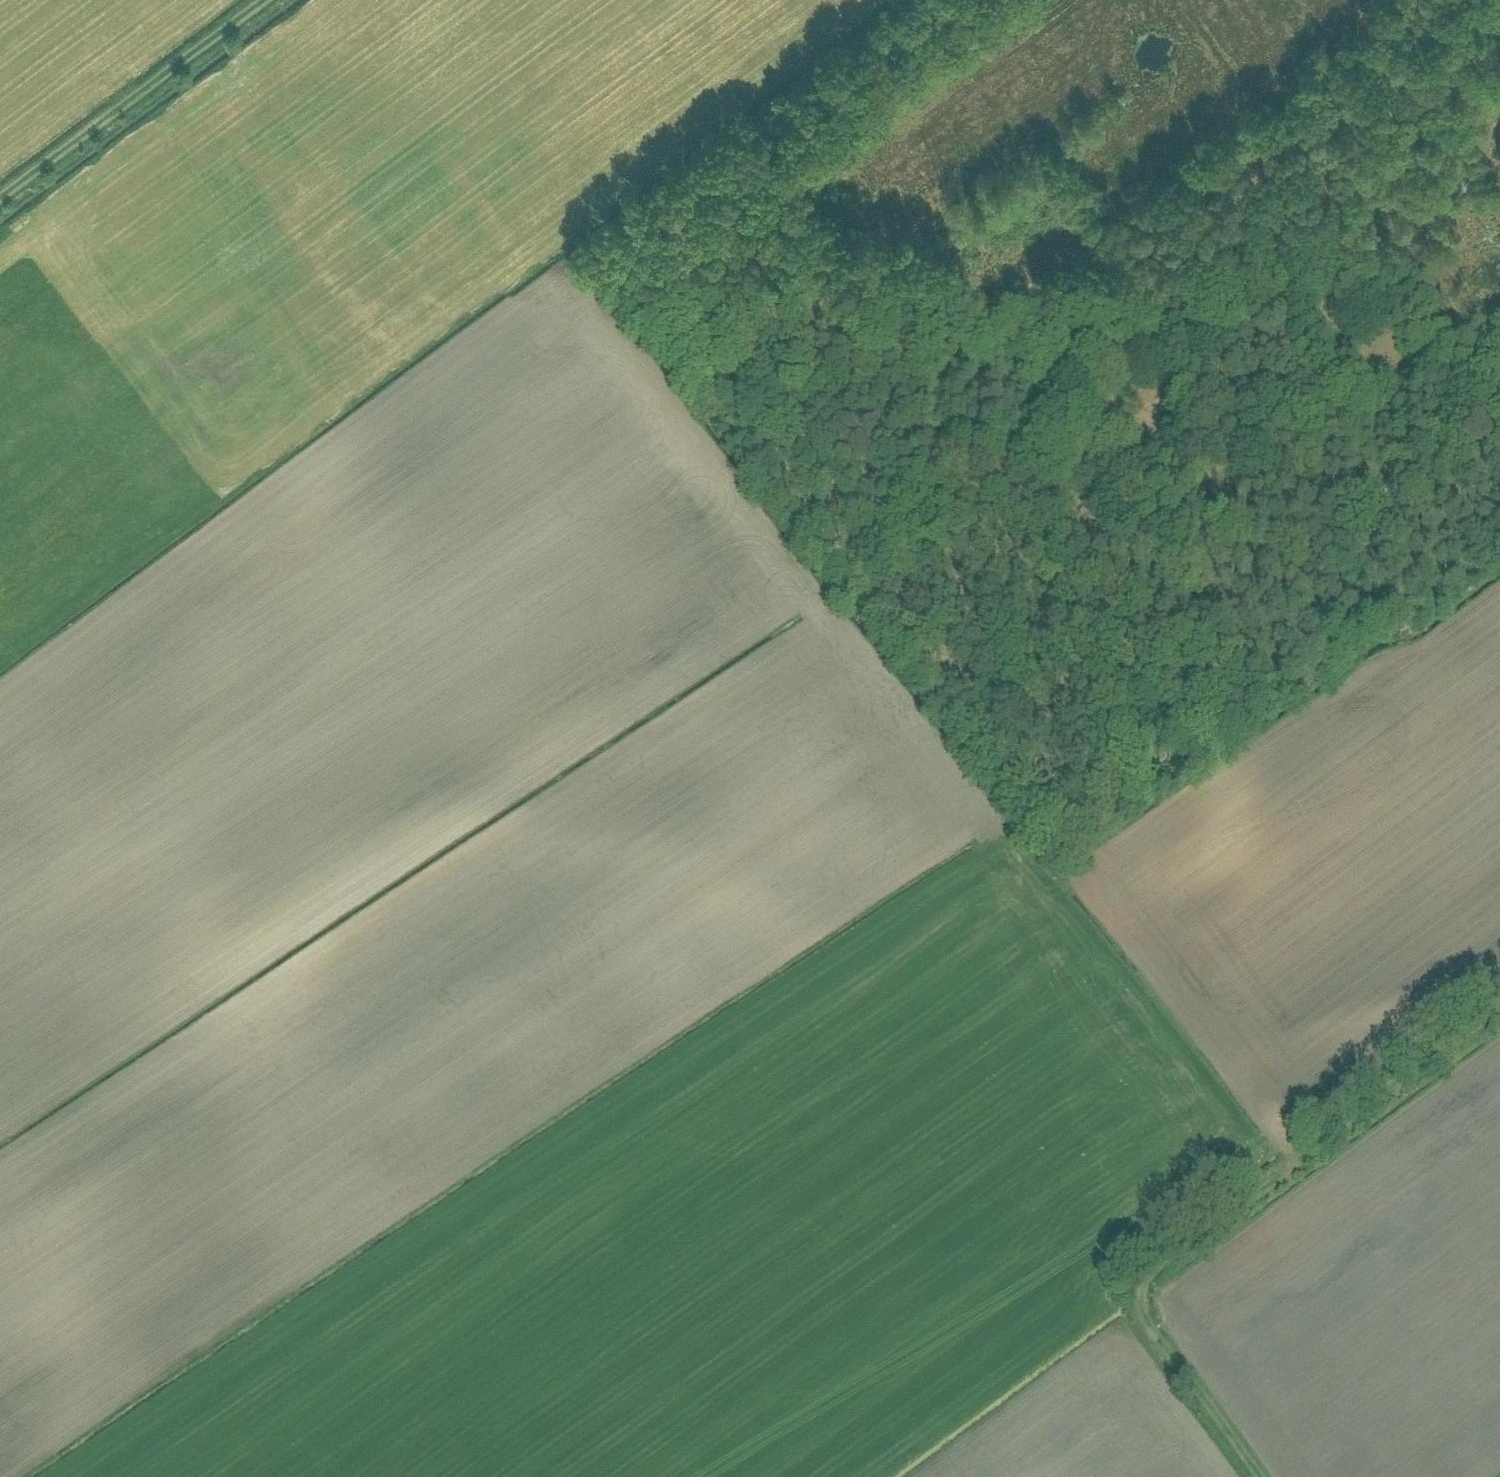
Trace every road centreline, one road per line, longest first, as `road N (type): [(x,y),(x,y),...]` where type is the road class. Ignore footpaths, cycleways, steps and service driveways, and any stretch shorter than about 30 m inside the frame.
road 1 (track): [(1499,1011),(1144,1276),(1142,1318),(1256,1476)]

